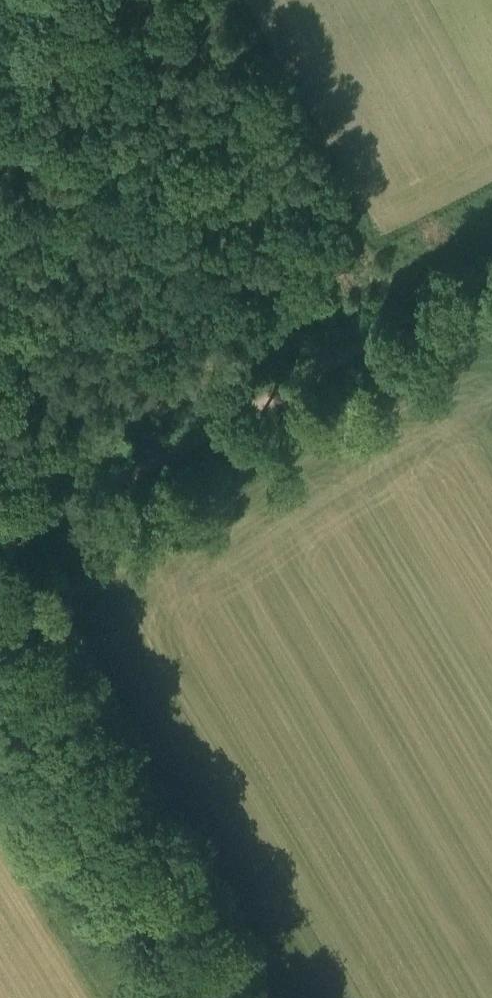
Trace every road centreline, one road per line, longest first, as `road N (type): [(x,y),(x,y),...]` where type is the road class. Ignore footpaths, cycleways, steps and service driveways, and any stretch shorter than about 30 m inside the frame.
road 1 (track): [(0,644),(214,997)]

